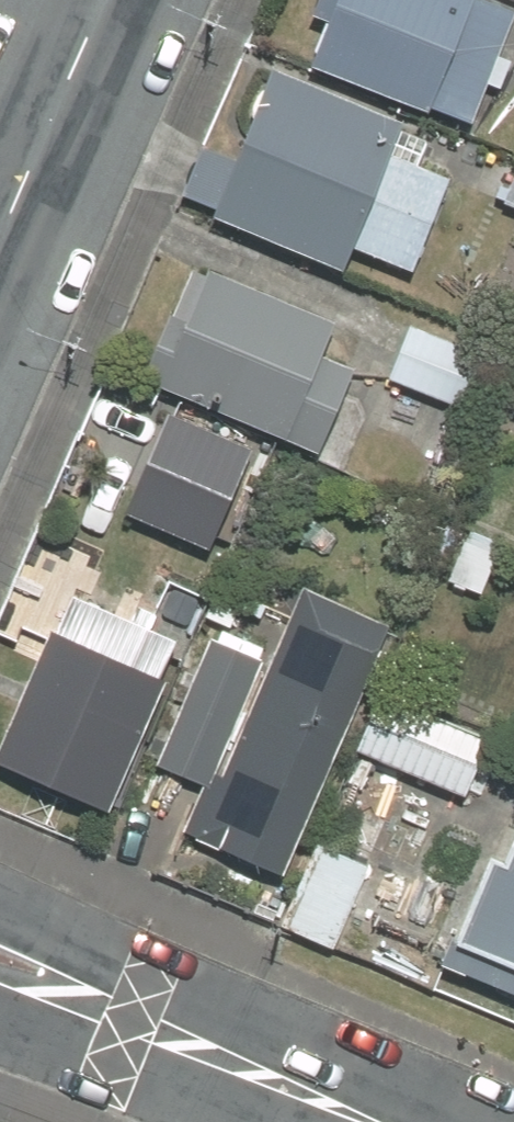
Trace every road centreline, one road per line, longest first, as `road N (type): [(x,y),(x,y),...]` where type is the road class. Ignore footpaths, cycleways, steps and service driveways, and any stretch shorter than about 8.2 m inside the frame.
road 1 (residential): [(0,969),(370,1121)]
road 2 (unclassified): [(99,0),(0,226)]

